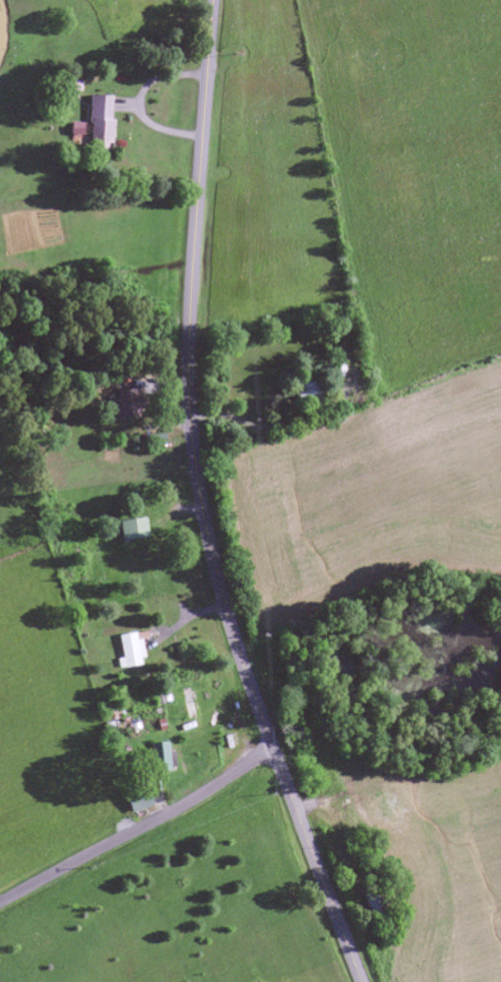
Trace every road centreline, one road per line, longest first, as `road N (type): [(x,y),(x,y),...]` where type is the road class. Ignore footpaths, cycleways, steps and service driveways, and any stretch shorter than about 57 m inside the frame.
road 1 (tertiary): [(361,981),(241,661),(199,488),(189,351),(213,0)]
road 2 (residential): [(0,901),(273,752)]

